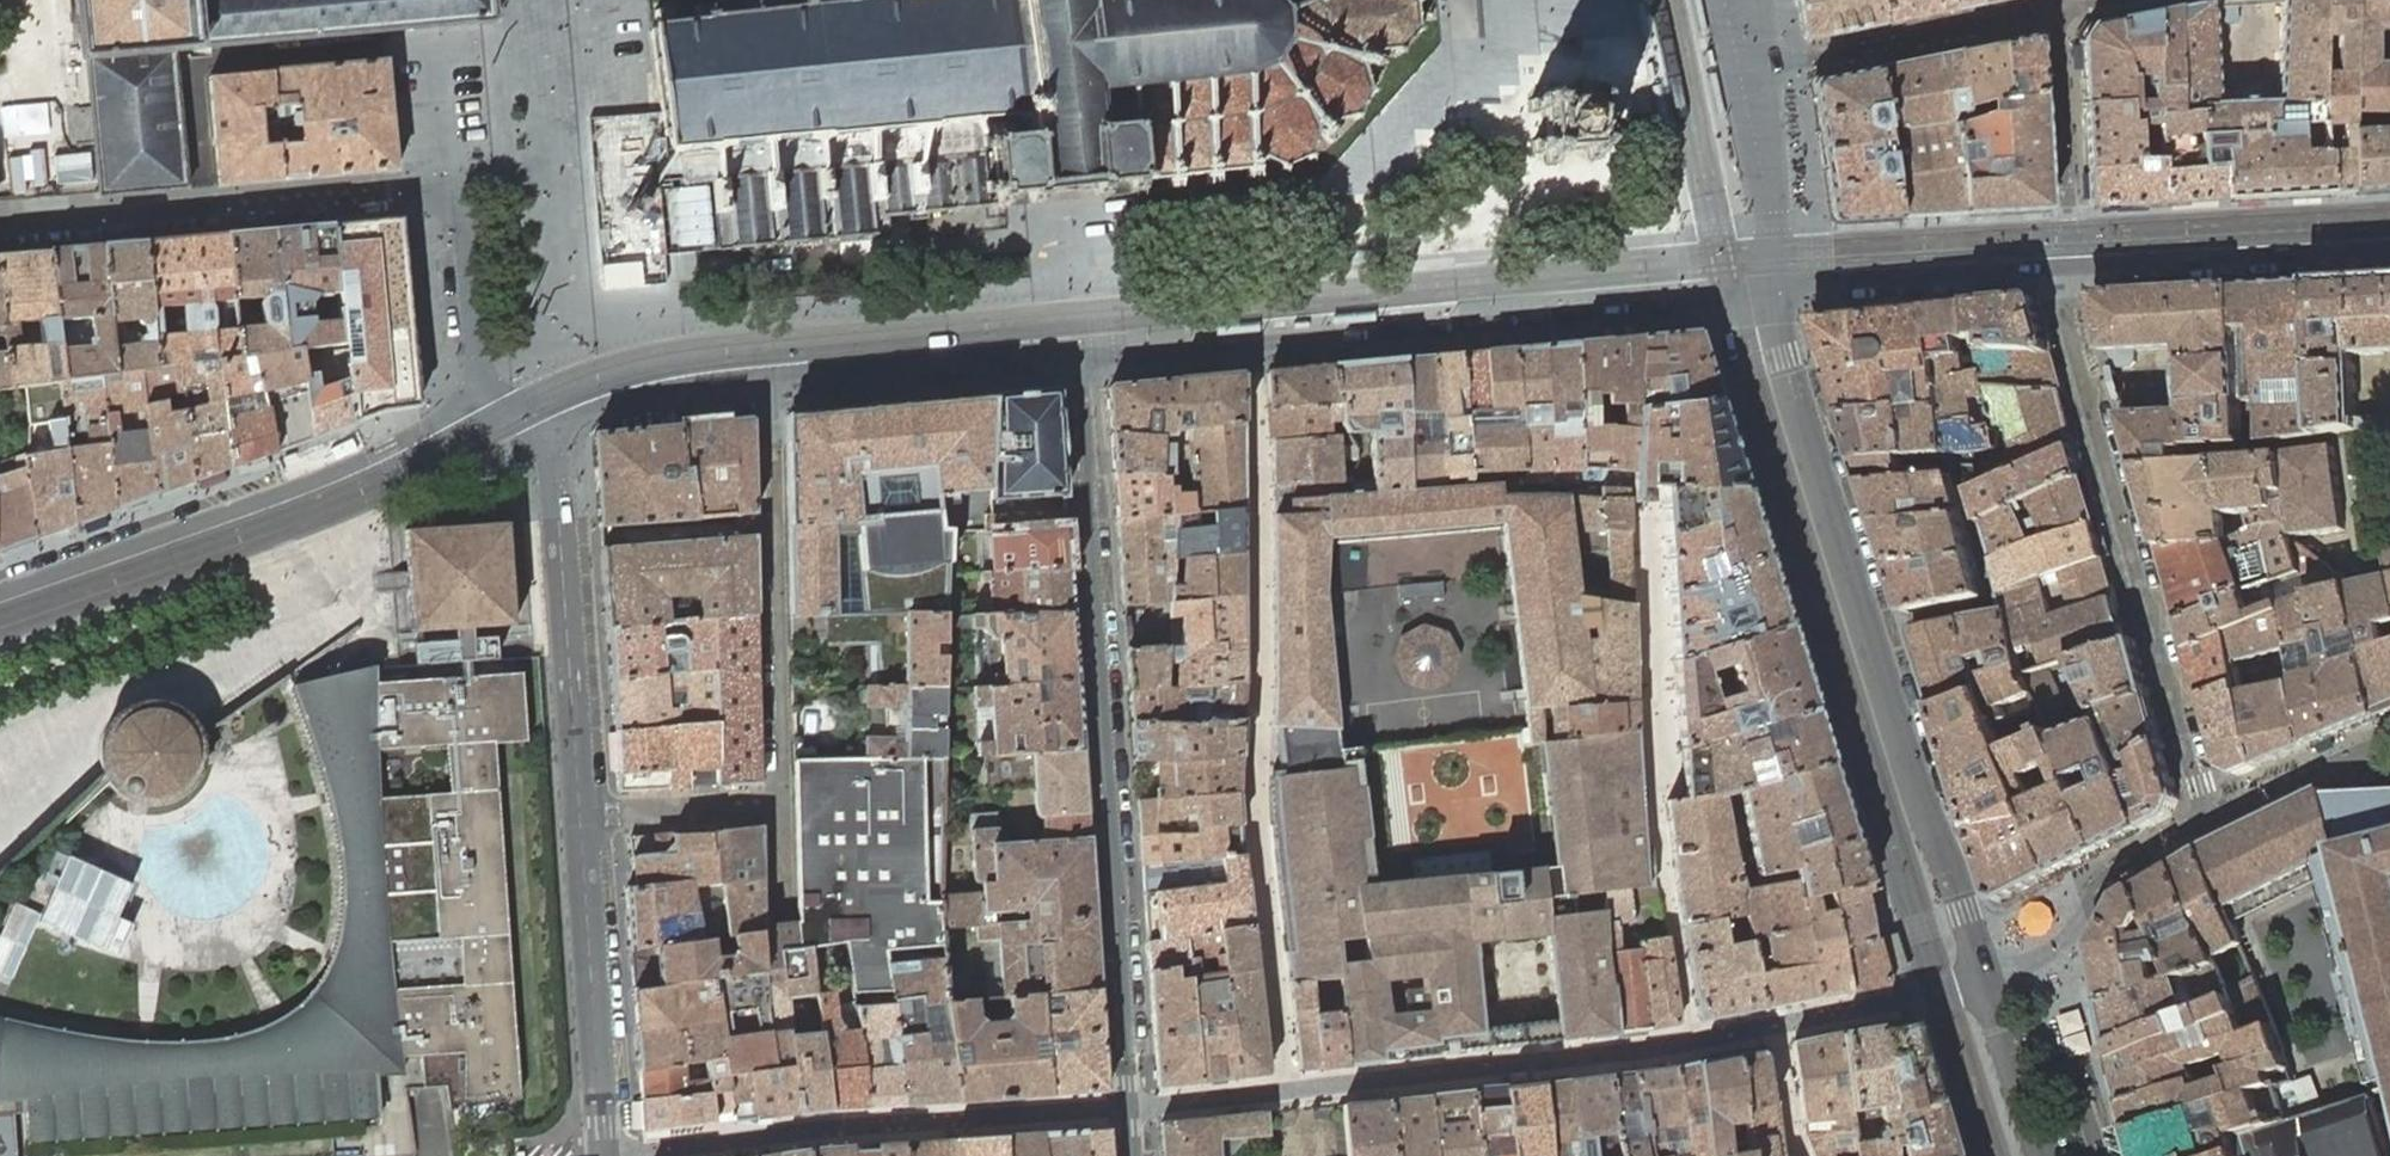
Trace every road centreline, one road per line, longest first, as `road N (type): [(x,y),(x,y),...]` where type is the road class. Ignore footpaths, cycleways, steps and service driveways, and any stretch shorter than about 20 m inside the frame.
road 1 (residential): [(1289,1092),(1254,784),(1260,685),(1252,345)]
road 2 (residential): [(1135,1107),(1083,388),(1090,361)]
road 3 (tertiary): [(1988,977),(1926,811),(1795,397),(1778,288)]
road 4 (residential): [(0,230),(452,193),(479,395)]
road 5 (residential): [(2219,814),(2202,783),(2069,300),(2069,269)]
road 6 (residential): [(1252,345),(1778,288)]
road 7 (residential): [(479,395),(334,472),(0,591)]
road 8 (residential): [(1695,1042),(1657,802),(1647,530)]
road 9 (residential): [(1135,1107),(820,1129),(632,1155)]
road 10 (residential): [(781,805),(767,375)]
road 11 (residential): [(1289,1092),(1695,1042)]
road 12 (residential): [(553,414),(580,817)]
road 13 (residential): [(580,817),(604,1155)]
road 14 (residential): [(767,375),(1044,351),(1090,361)]
road 15 (residential): [(2056,11),(1740,74)]
road 16 (tertiary): [(2069,269),(2389,254)]
road 17 (tertiary): [(1778,288),(2069,269)]
road 18 (residential): [(1988,977),(2061,948),(2113,875),(2219,814)]
road 19 (residential): [(2056,11),(2069,269)]
road 20 (residential): [(1778,288),(1773,222),(1740,74)]
road 21 (residential): [(1776,1026),(1988,977)]
road 22 (residential): [(553,414),(767,375)]
road 23 (residential): [(781,805),(580,817)]
road 24 (tertiary): [(2045,1155),(1988,977)]
road 25 (residential): [(2219,814),(2389,738)]
road 26 (residential): [(1090,361),(1252,345)]
road 27 (residential): [(1135,1107),(1289,1092)]
road 28 (residential): [(1799,1155),(1776,1026)]

